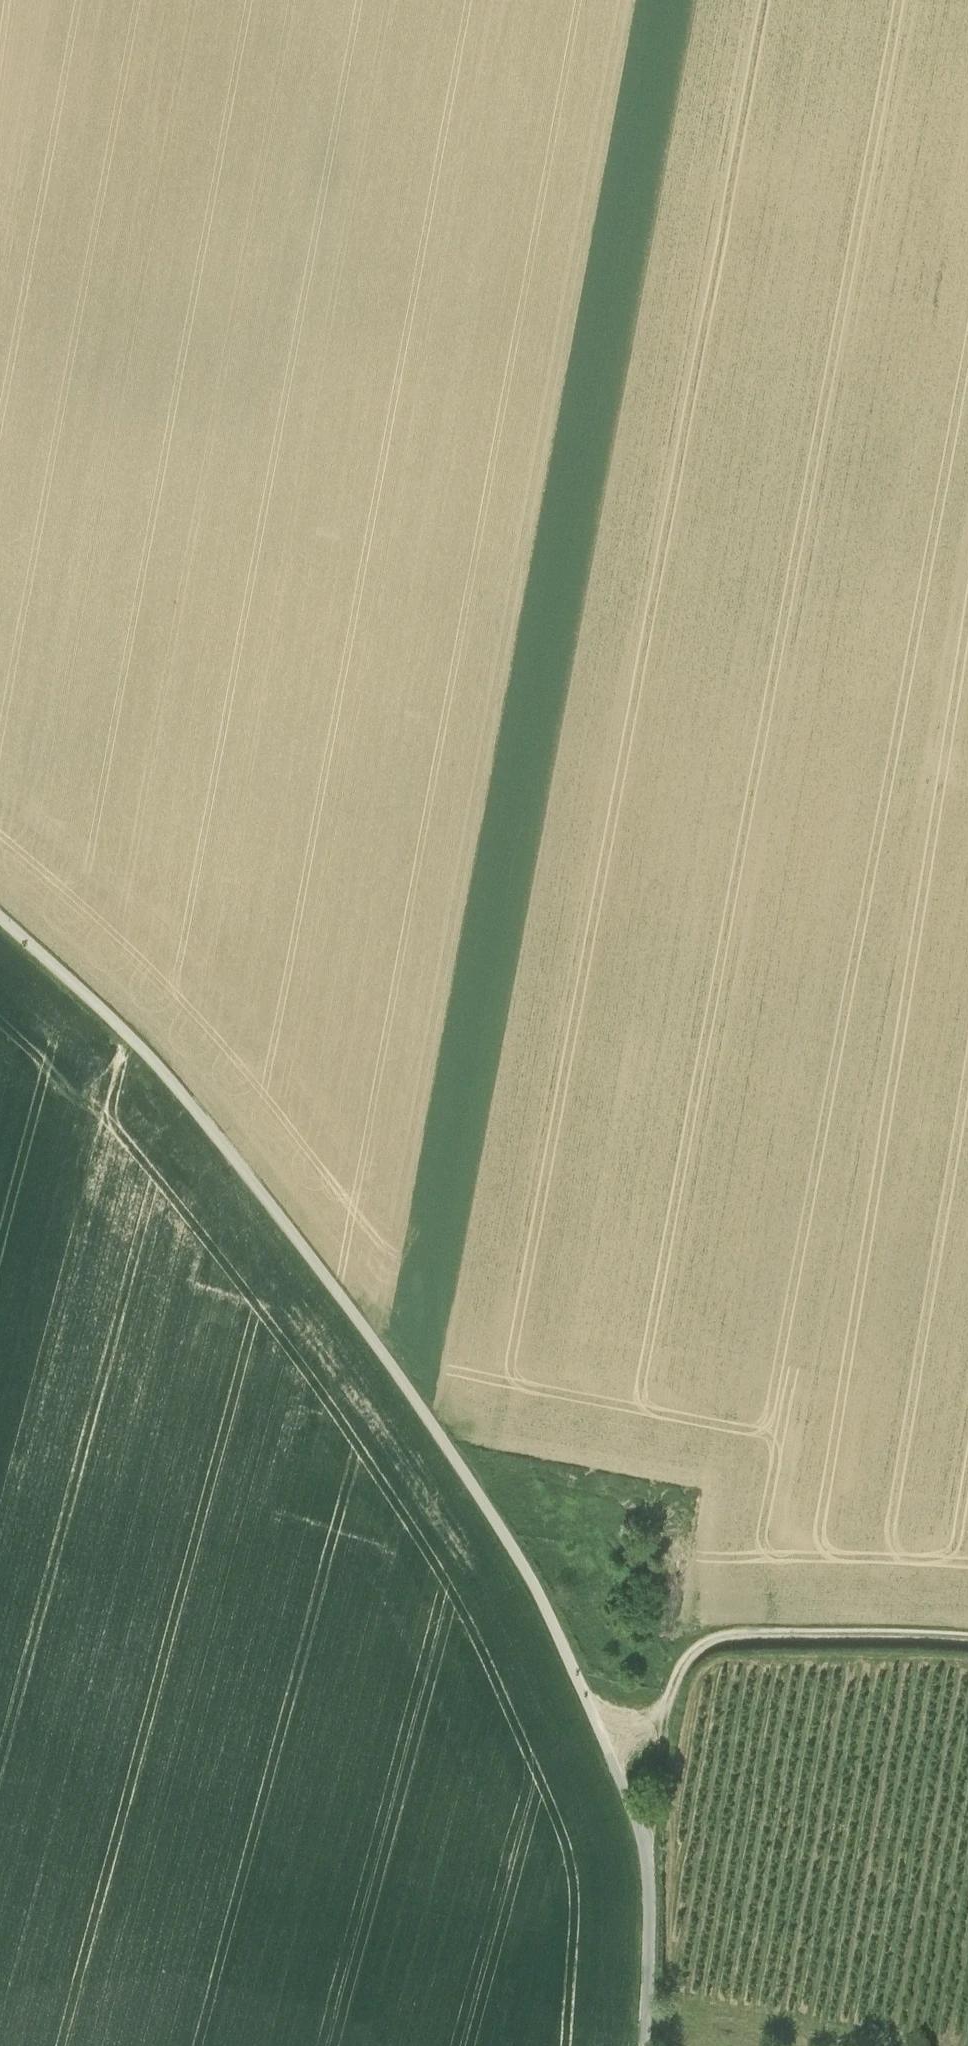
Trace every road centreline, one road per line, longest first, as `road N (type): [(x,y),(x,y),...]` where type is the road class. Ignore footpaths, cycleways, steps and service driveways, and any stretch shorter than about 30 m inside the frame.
road 1 (track): [(967,1638),(773,1634),(702,1644),(675,1681),(648,1842)]

